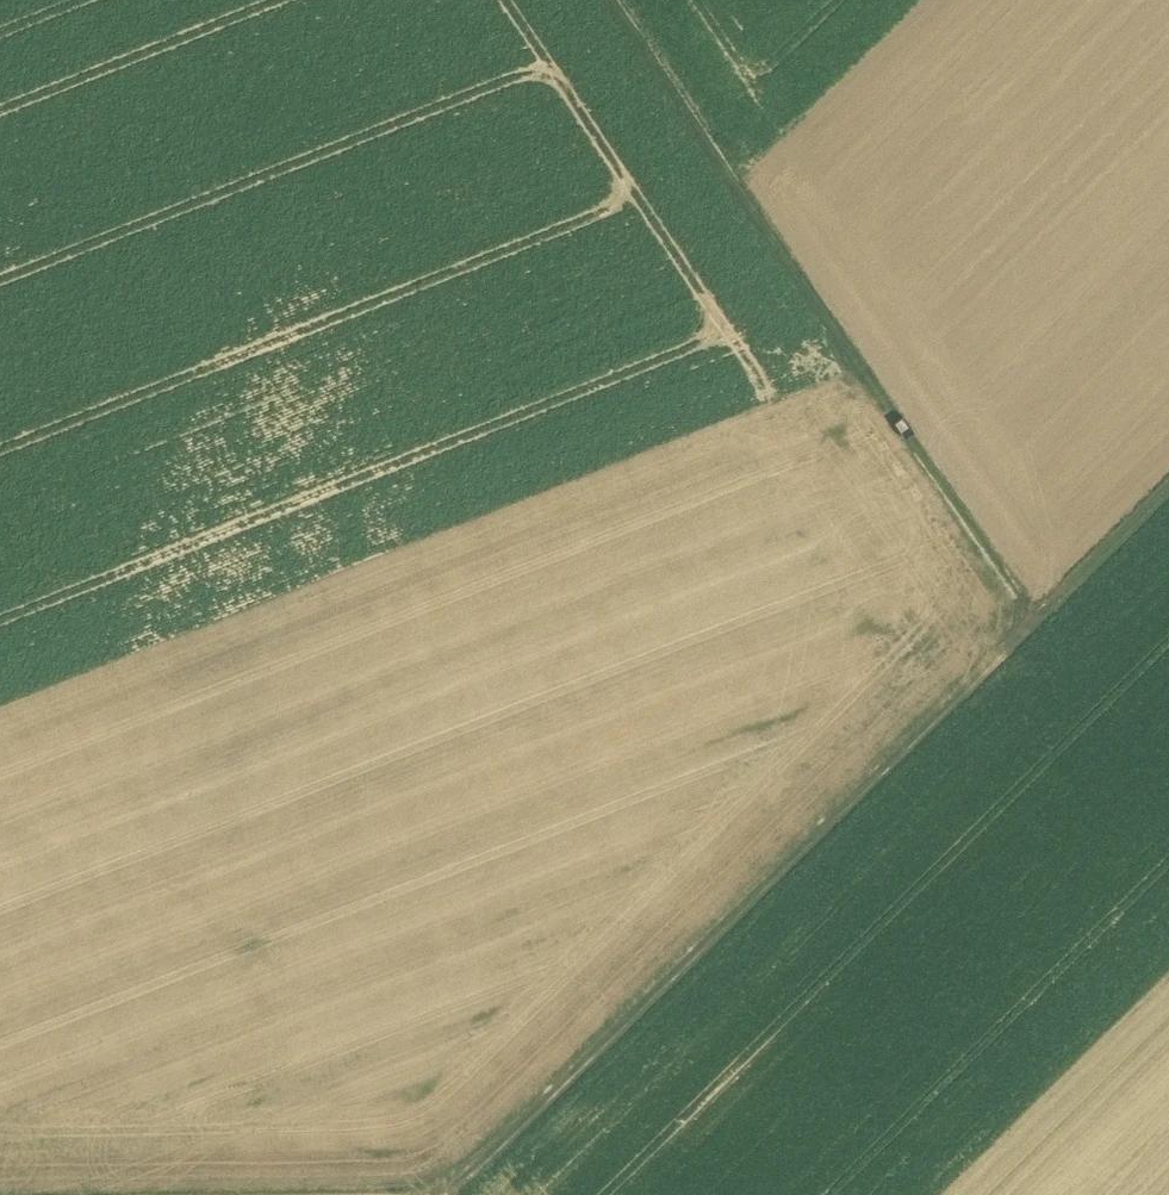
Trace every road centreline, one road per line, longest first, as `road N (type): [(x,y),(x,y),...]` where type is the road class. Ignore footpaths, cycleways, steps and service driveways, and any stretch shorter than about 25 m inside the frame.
road 1 (track): [(1168,489),(447,1194)]
road 2 (track): [(1032,624),(620,0)]

